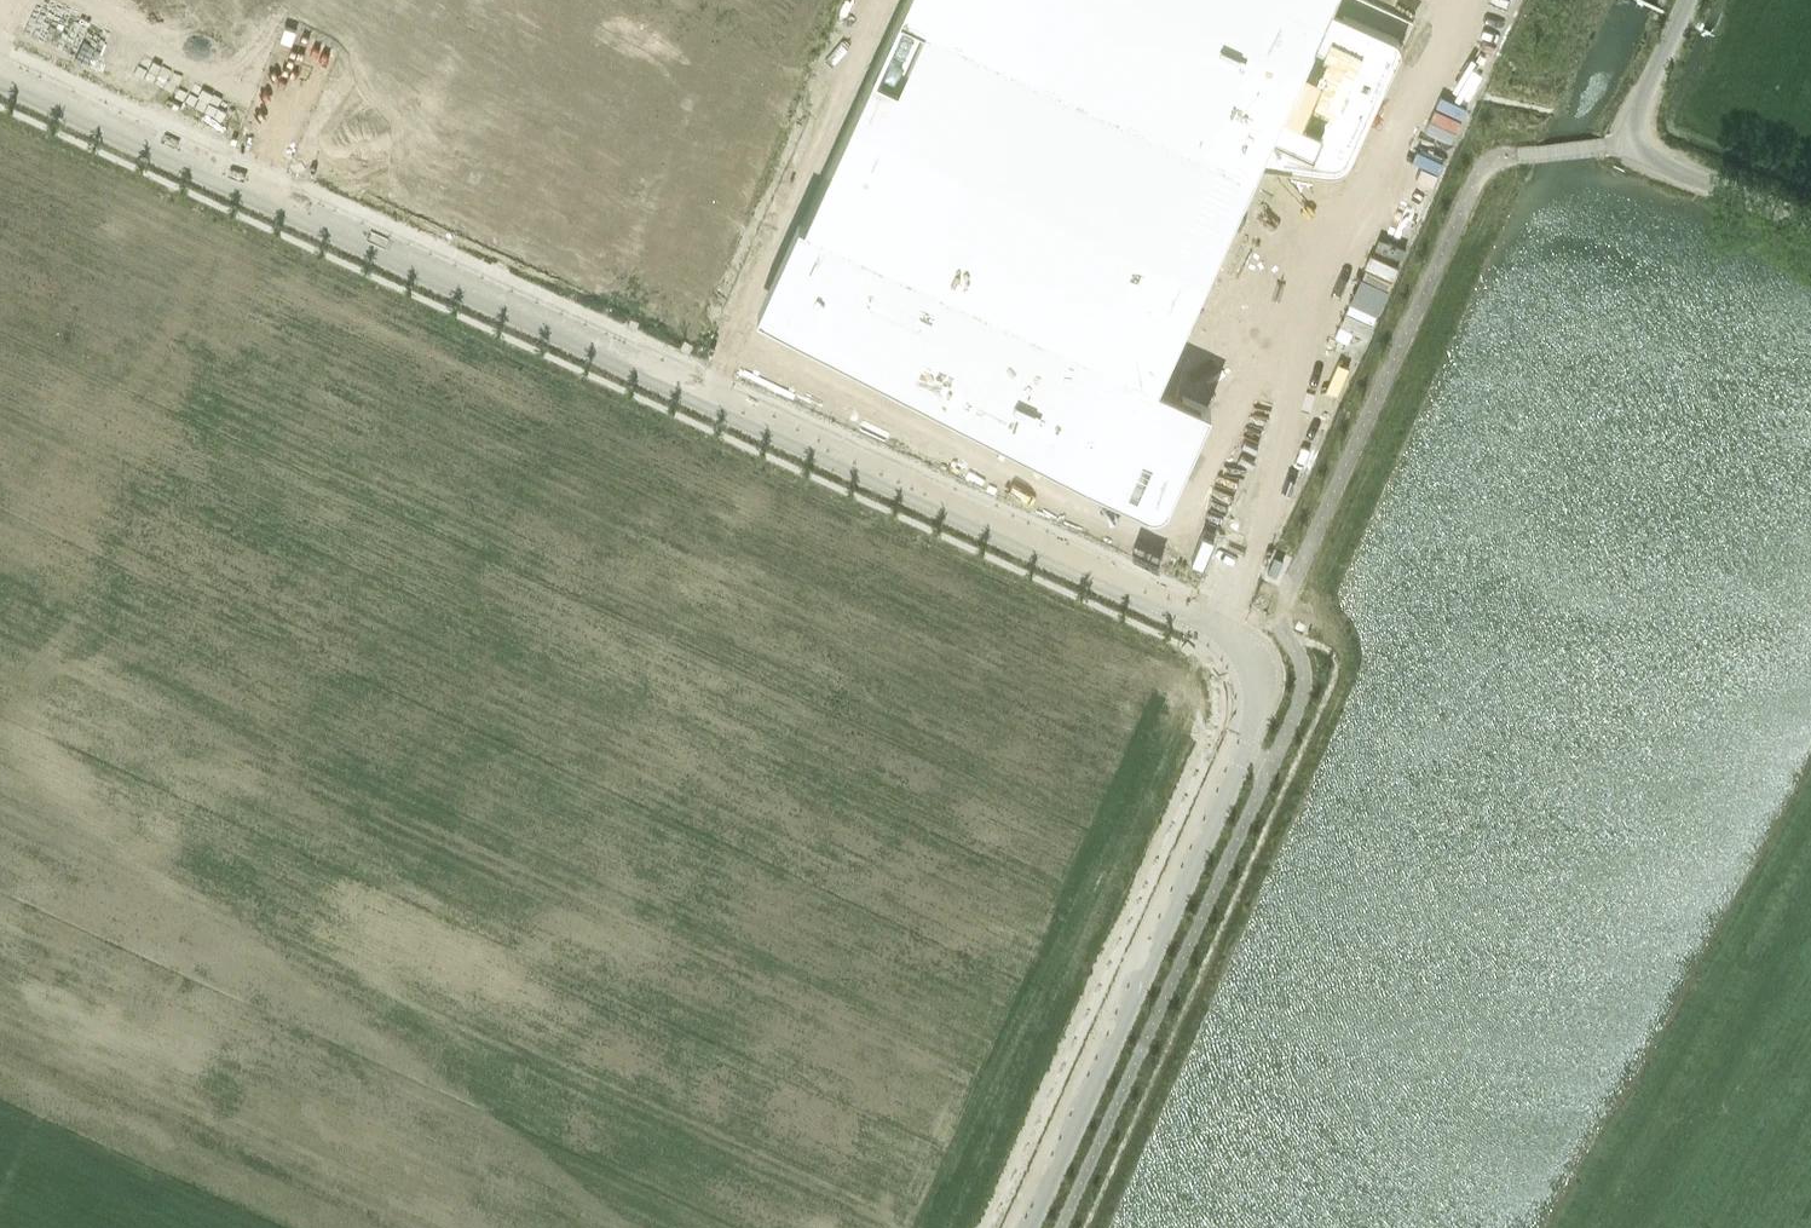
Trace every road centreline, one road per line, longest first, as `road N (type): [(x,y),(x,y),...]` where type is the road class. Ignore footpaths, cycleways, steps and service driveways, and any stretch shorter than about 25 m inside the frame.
road 1 (unclassified): [(0,79),(1227,632),(1251,653),(1259,678),(1256,709),(1022,1227)]
road 2 (unclassified): [(1810,225),(1620,145),(1687,0)]
road 3 (track): [(301,0),(244,189)]

